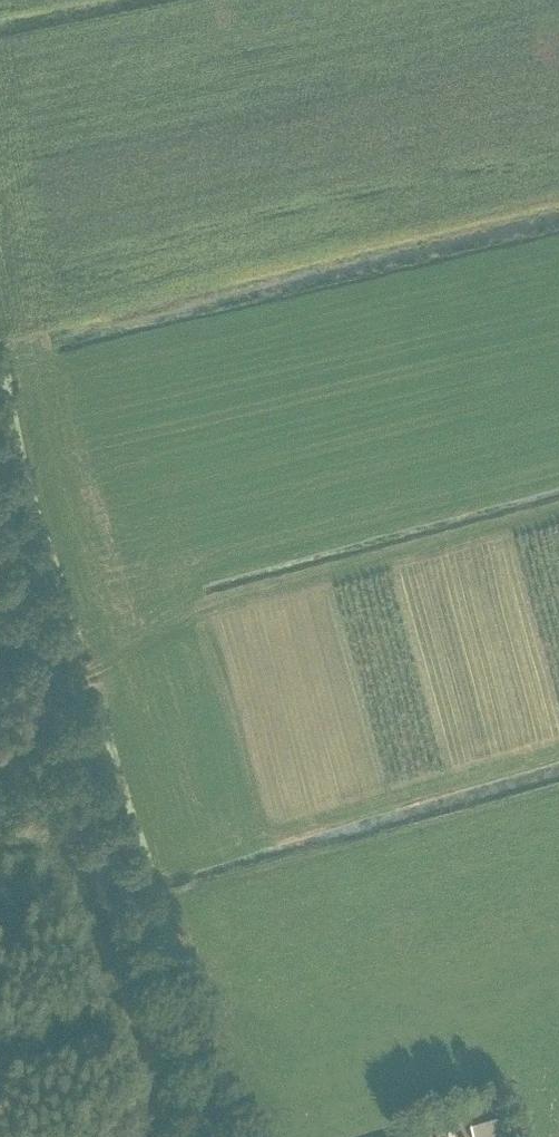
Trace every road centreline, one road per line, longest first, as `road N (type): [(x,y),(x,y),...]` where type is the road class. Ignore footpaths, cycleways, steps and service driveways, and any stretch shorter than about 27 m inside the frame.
road 1 (tertiary): [(0,503),(53,687),(221,1136)]

